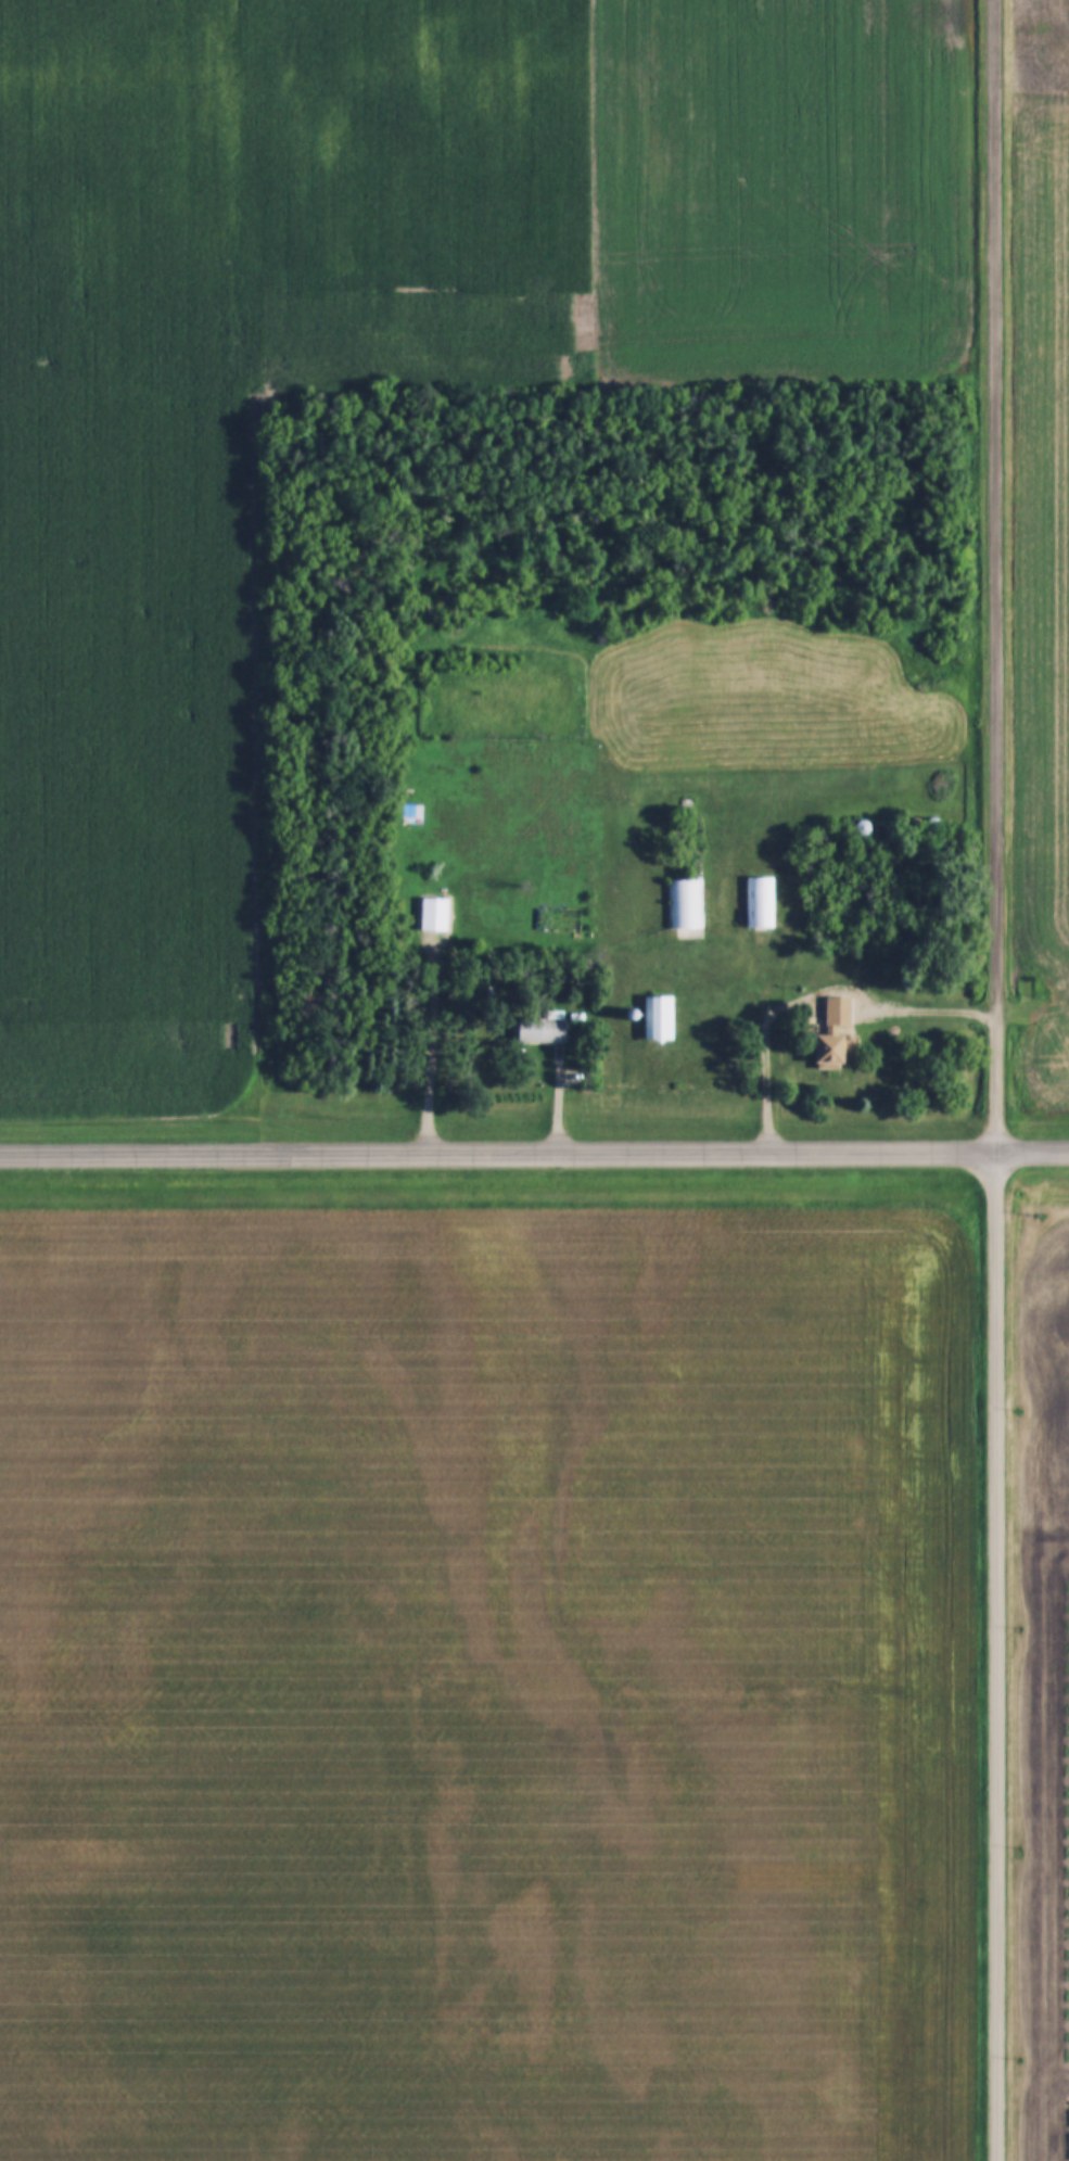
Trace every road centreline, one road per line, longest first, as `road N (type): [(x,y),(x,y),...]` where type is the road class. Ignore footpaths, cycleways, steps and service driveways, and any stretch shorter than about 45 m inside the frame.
road 1 (tertiary): [(1068,1154),(0,1159)]
road 2 (track): [(1001,1022),(1003,0)]
road 3 (residential): [(1003,2160),(997,1154)]

